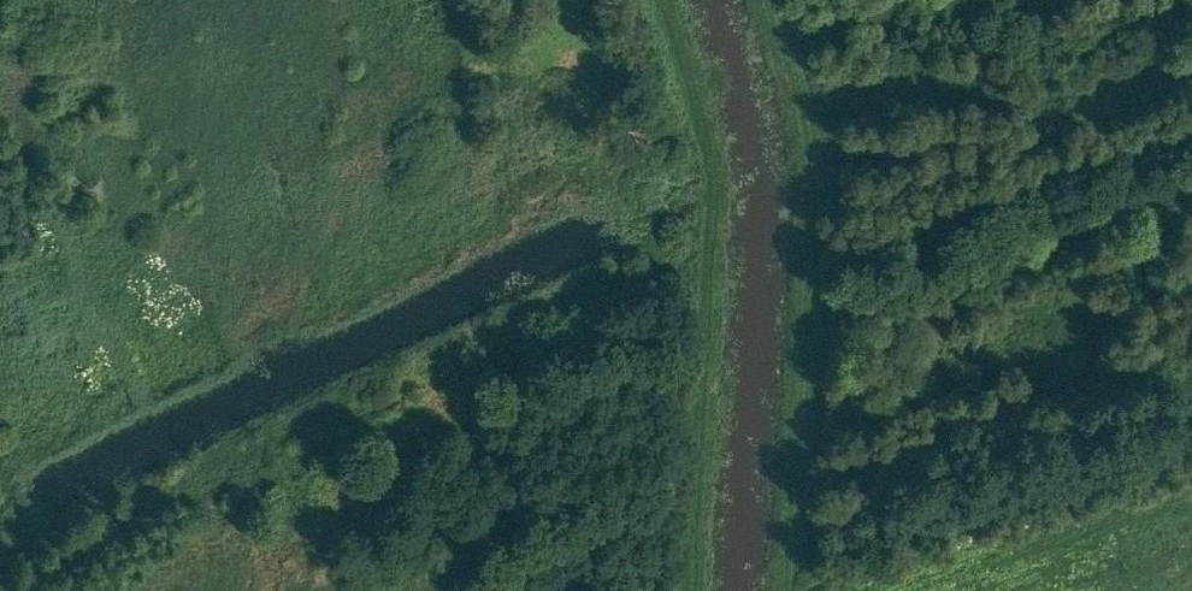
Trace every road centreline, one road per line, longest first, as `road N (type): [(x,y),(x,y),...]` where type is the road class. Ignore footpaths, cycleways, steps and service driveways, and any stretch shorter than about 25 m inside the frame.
road 1 (track): [(754,0),(797,159),(803,212),(780,590)]

